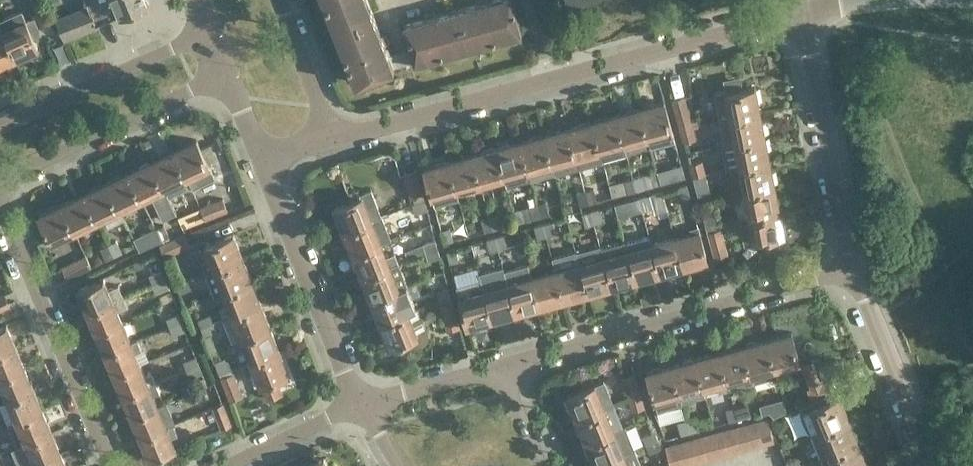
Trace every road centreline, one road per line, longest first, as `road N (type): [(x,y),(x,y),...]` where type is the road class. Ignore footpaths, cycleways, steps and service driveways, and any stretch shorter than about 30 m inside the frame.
road 1 (residential): [(334,140),(801,13)]
road 2 (residential): [(525,362),(854,268)]
road 3 (residential): [(0,210),(112,465)]
road 4 (residential): [(364,408),(265,167)]
road 5 (residential): [(854,268),(801,13)]
road 6 (residential): [(0,178),(223,75)]
road 7 (residential): [(206,32),(0,124)]
road 8 (residential): [(934,465),(854,268)]
road 9 (residential): [(364,408),(525,362)]
road 10 (residential): [(334,140),(279,0)]
road 11 (residential): [(364,408),(237,465)]

